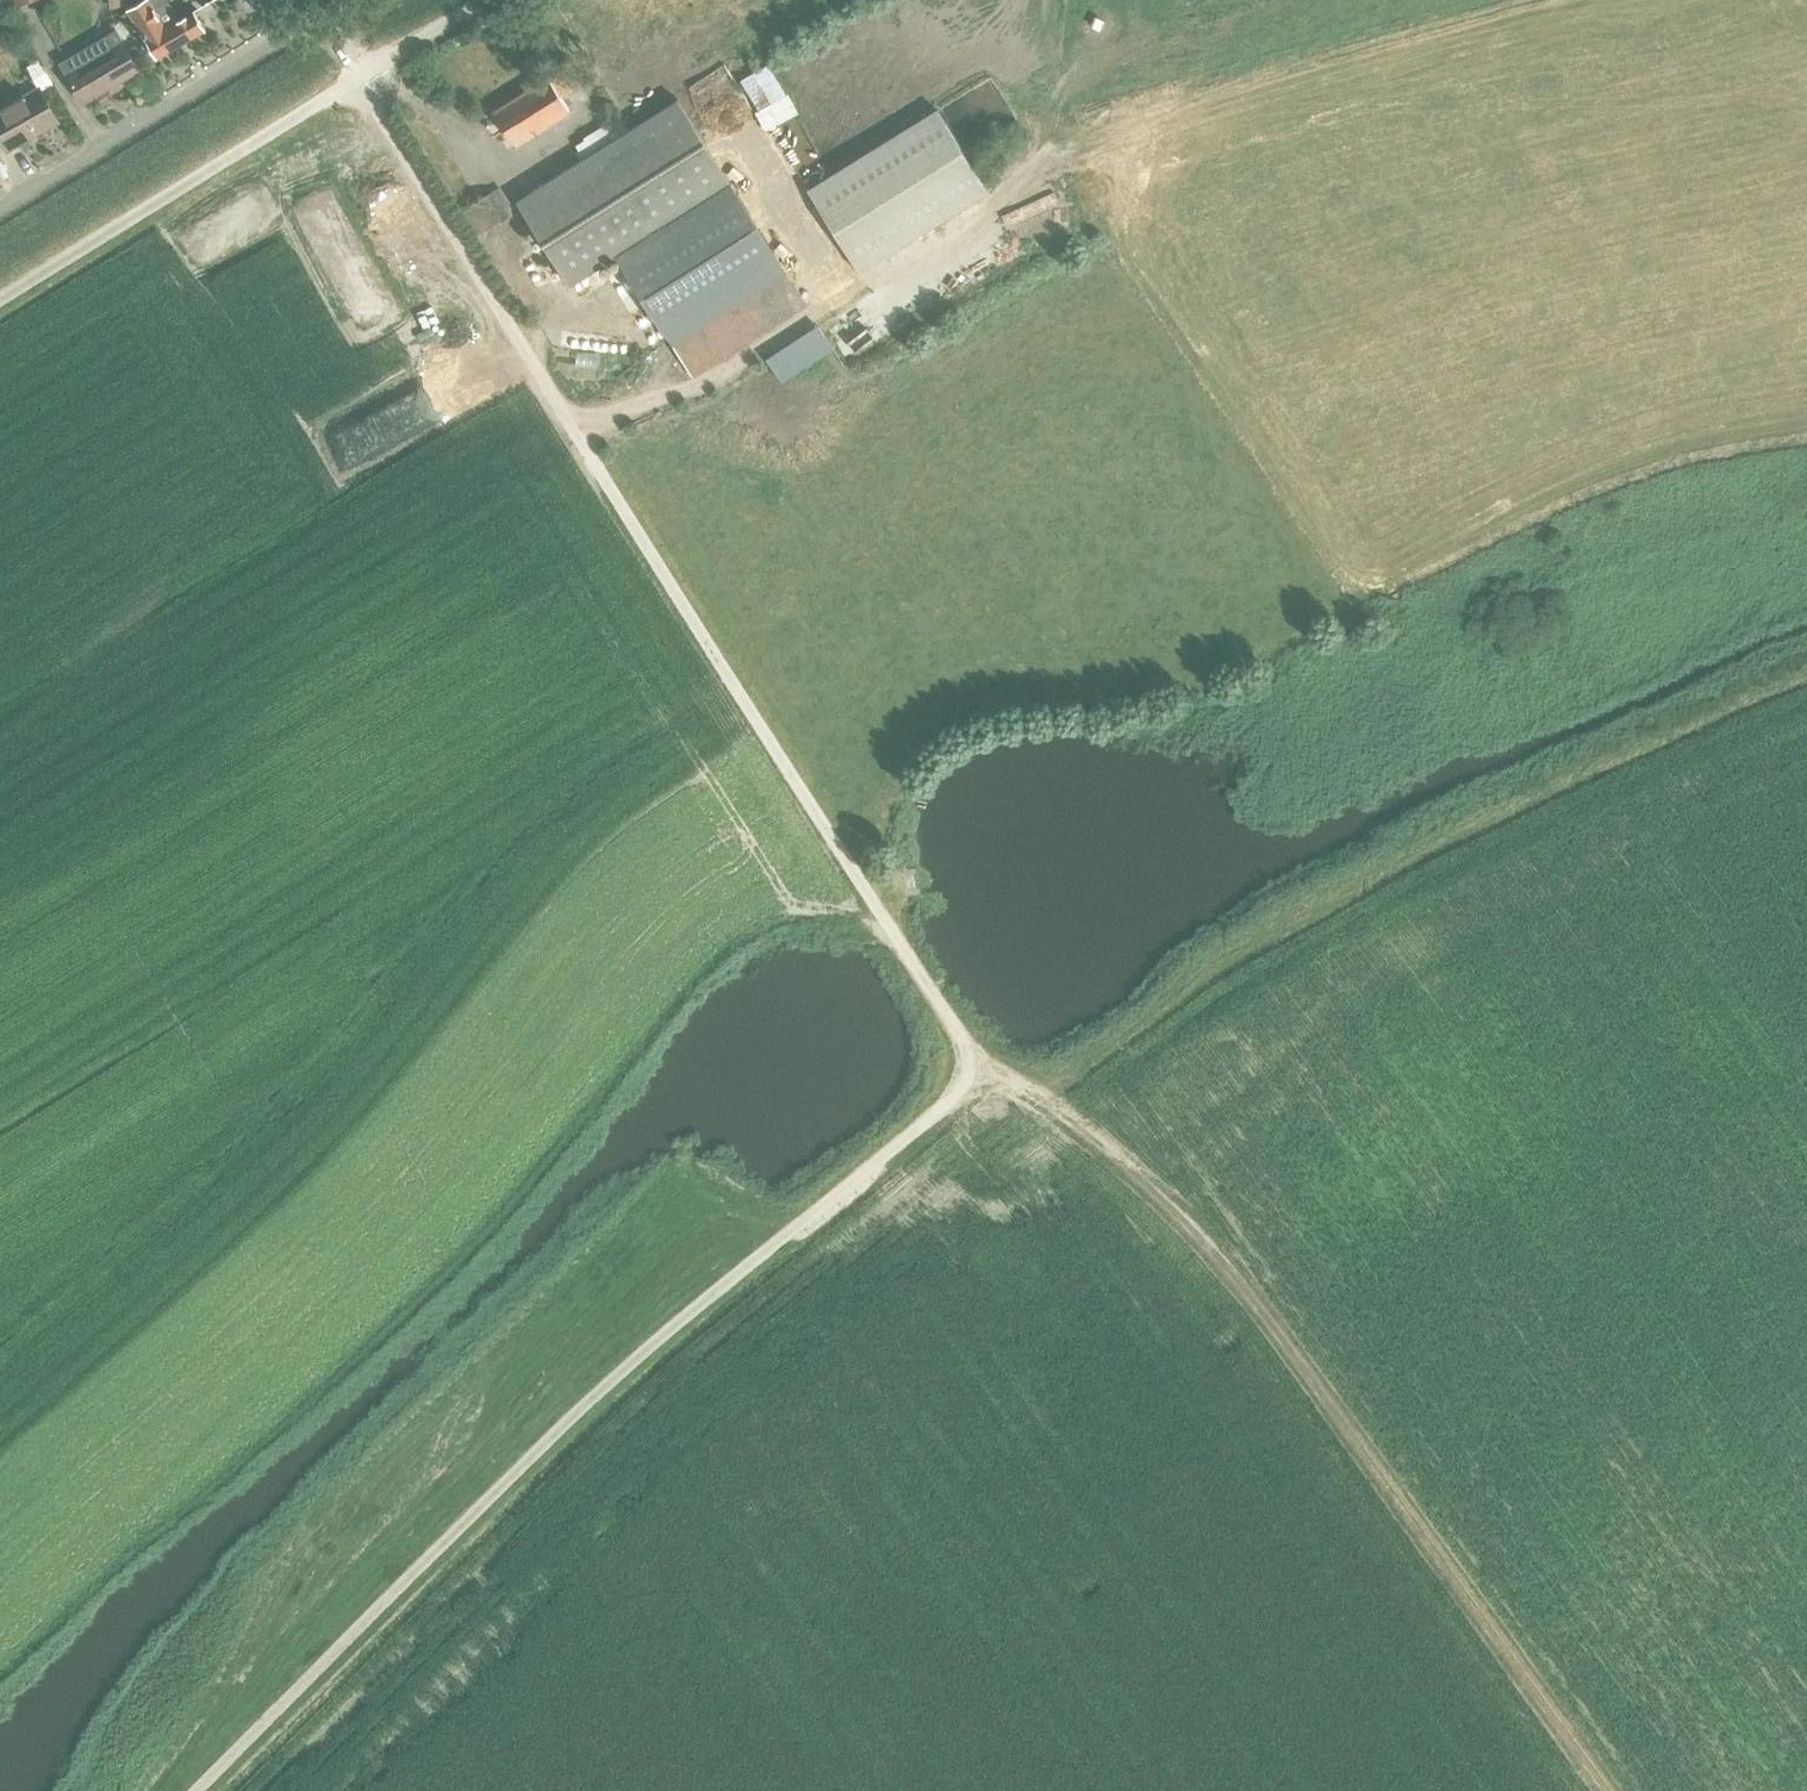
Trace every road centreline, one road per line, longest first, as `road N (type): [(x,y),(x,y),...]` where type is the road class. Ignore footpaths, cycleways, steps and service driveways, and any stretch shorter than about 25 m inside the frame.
road 1 (residential): [(203,1790),(649,1353),(971,1086),(963,1040),(357,78)]
road 2 (unclassified): [(0,300),(357,78)]
road 3 (unclassified): [(0,212),(358,0)]
road 4 (unclassified): [(357,78),(486,0)]

